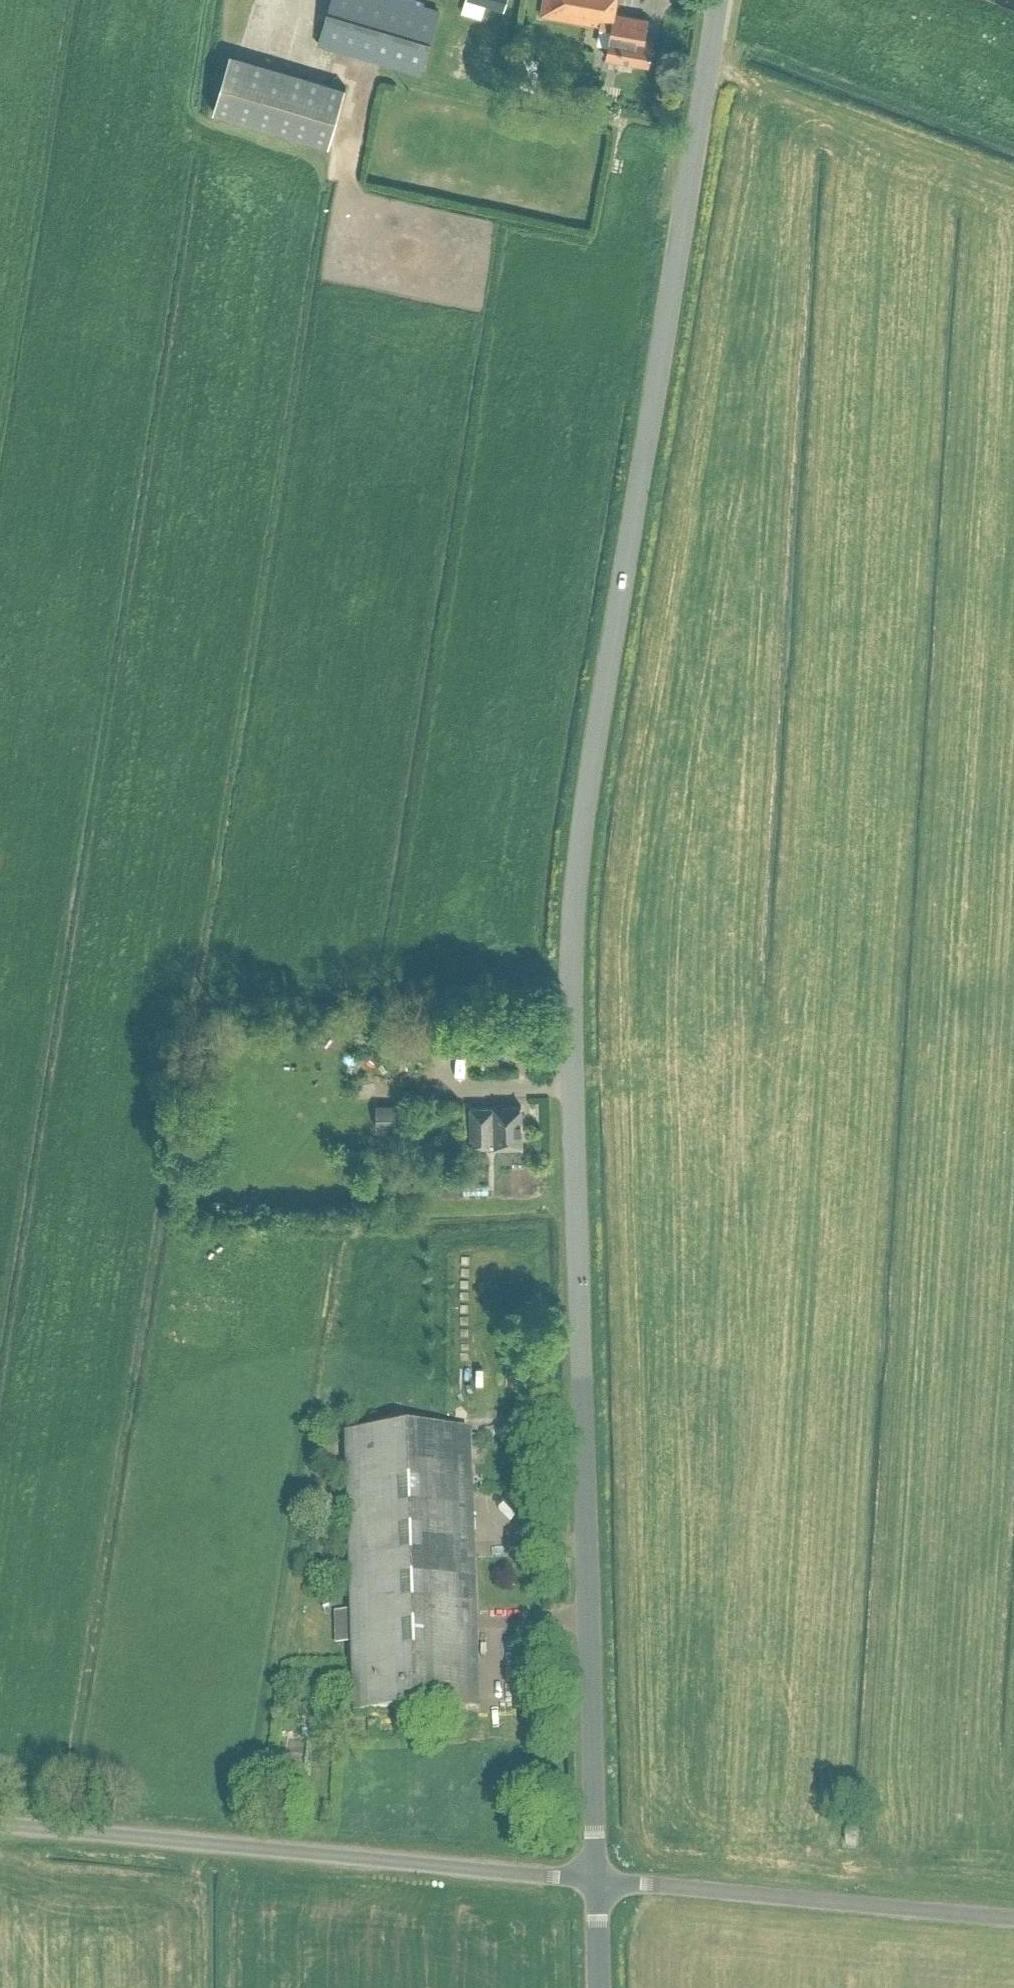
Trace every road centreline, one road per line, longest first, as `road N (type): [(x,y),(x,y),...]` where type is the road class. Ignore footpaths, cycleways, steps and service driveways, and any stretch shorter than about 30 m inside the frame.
road 1 (unclassified): [(593,1881),(569,955),(578,835),(717,0)]
road 2 (unclassified): [(593,1881),(0,1825)]
road 3 (unclassified): [(593,1881),(1013,1921)]

